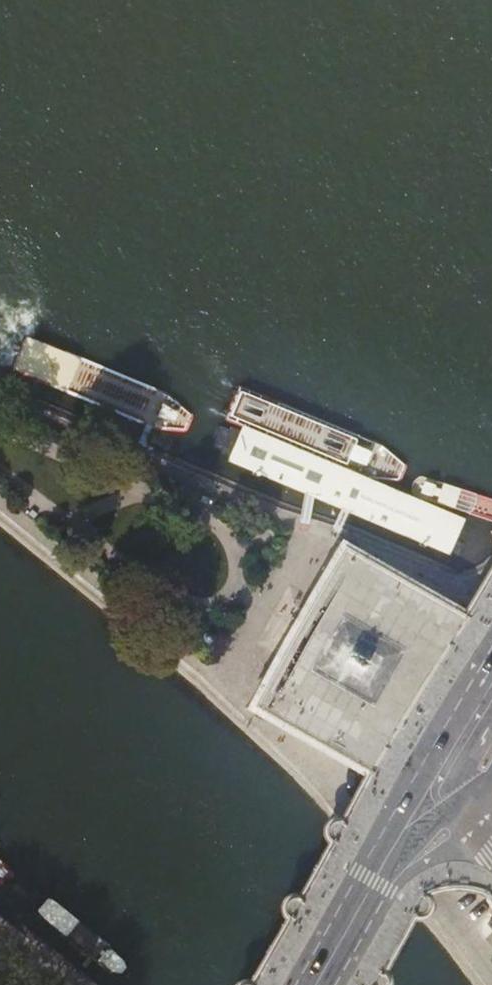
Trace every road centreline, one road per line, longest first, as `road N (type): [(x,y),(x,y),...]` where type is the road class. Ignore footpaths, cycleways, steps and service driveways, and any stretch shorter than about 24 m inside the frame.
road 1 (tertiary): [(435,759),(368,874)]
road 2 (tertiary): [(368,874),(307,984)]

